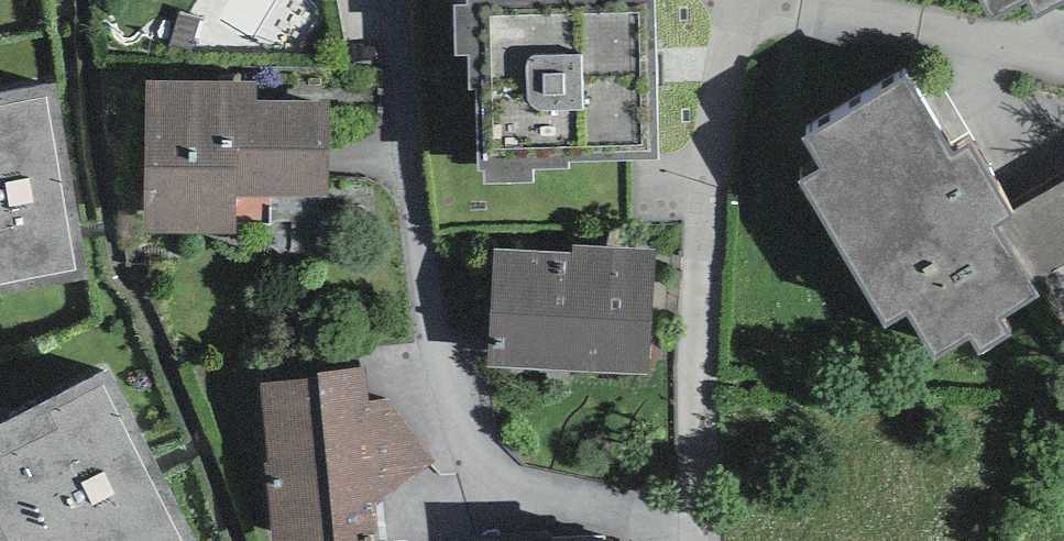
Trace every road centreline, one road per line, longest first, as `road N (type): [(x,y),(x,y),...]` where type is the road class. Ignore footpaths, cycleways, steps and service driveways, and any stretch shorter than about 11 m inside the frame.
road 1 (residential): [(717,540),(714,208),(737,0)]
road 2 (residential): [(755,0),(1063,60)]

